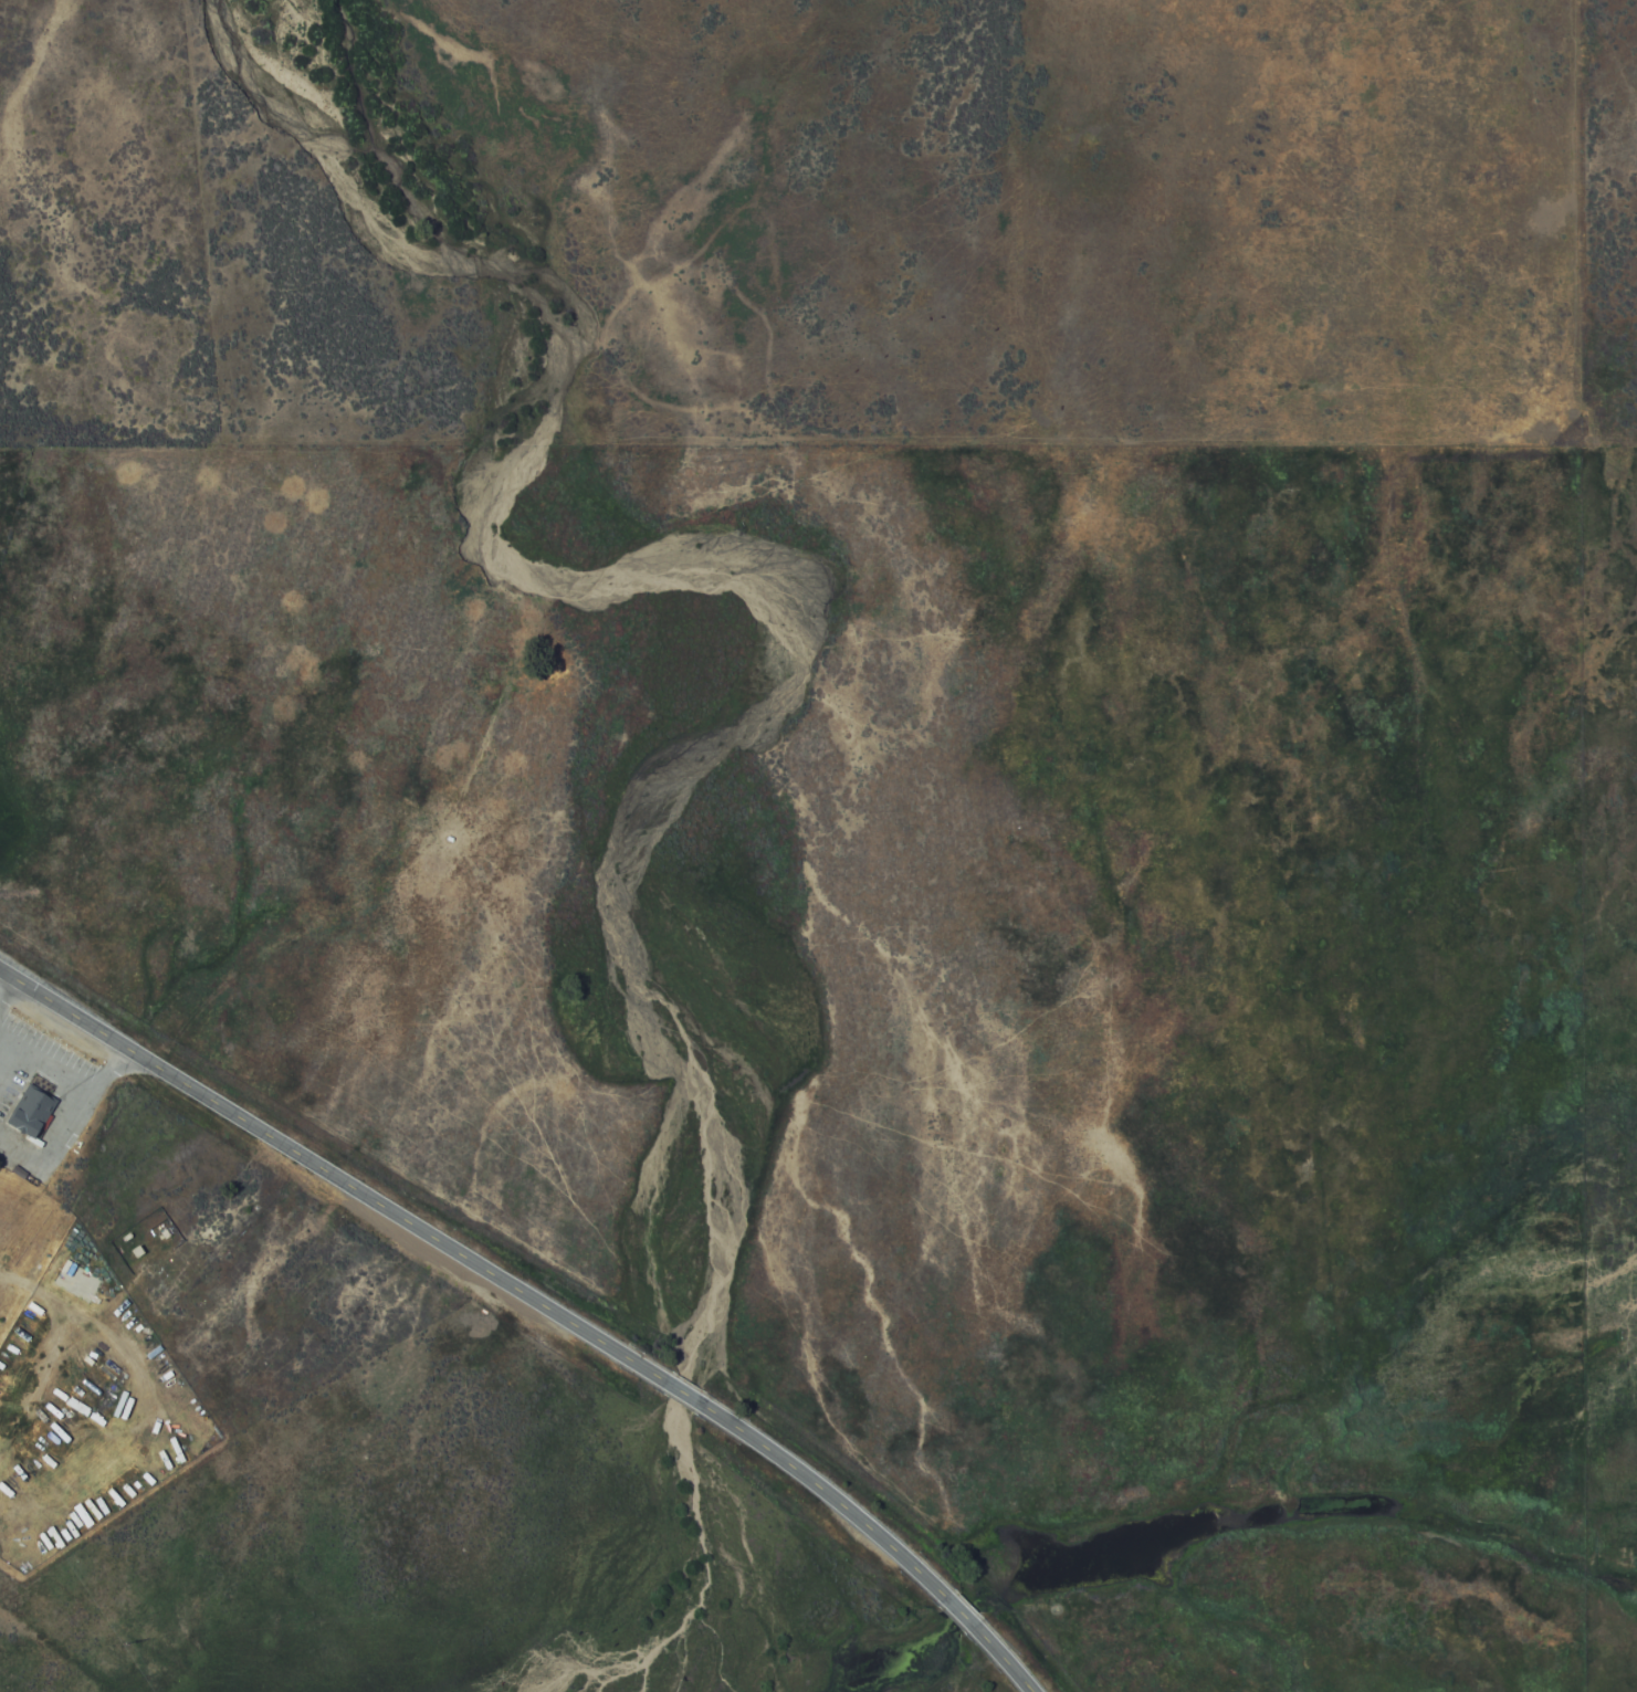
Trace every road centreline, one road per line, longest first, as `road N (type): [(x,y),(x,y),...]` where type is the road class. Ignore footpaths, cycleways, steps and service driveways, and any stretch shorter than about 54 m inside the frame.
road 1 (primary): [(661,1379),(128,1049)]
road 2 (primary): [(946,1598),(822,1490),(704,1406)]

